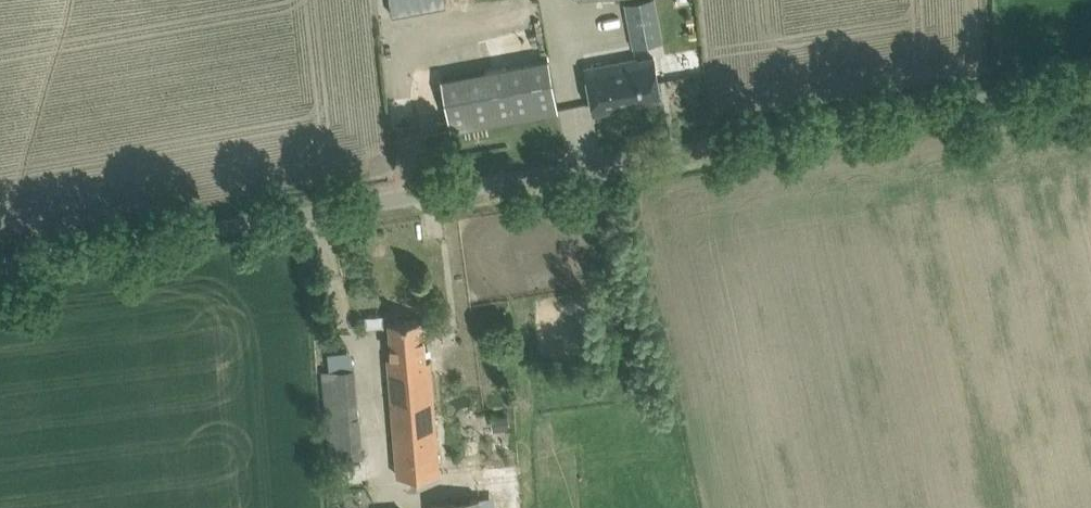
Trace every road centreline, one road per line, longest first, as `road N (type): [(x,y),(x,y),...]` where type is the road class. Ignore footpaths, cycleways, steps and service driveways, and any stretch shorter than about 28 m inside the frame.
road 1 (unclassified): [(0,263),(1090,80)]

